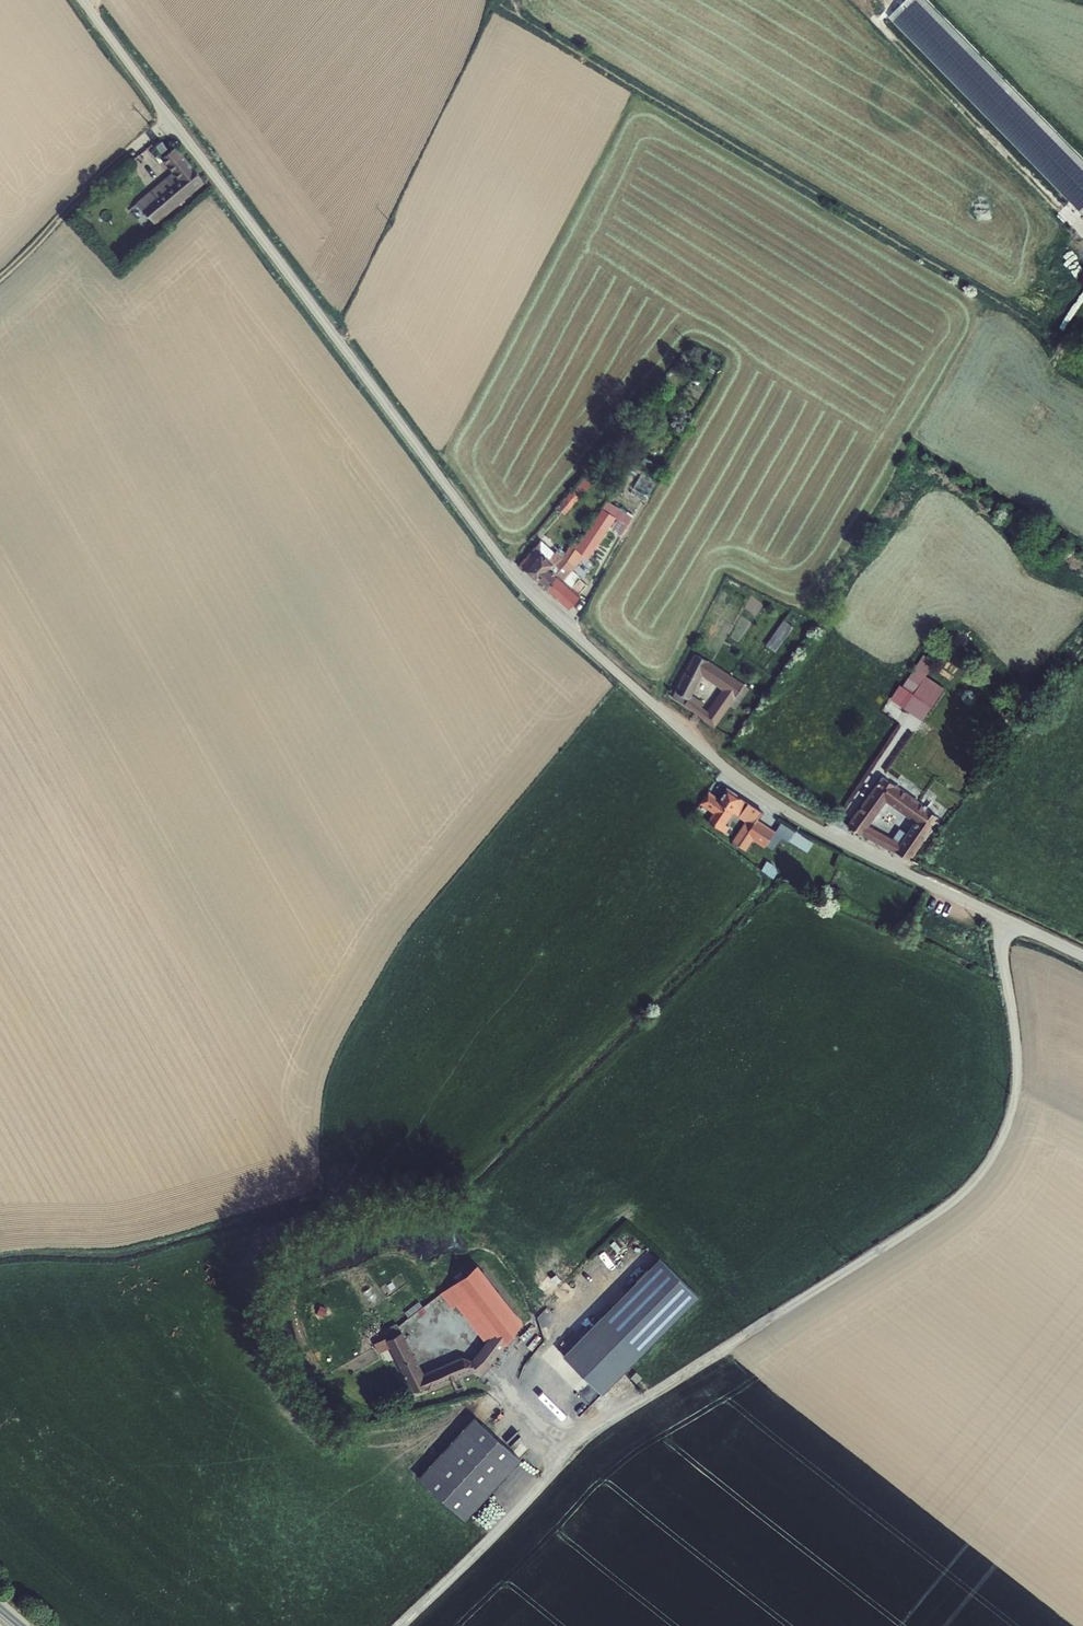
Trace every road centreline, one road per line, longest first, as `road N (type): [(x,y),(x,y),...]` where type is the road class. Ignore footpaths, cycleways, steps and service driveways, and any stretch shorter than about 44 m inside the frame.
road 1 (unclassified): [(83,0),(528,594),(747,783),(842,840),(997,914)]
road 2 (unclassified): [(399,1625),(577,1439),(934,1215),(978,1179),(1005,1136),(1016,1091),(997,914)]
road 3 (track): [(859,0),(1082,232)]
road 4 (track): [(0,280),(169,118)]

